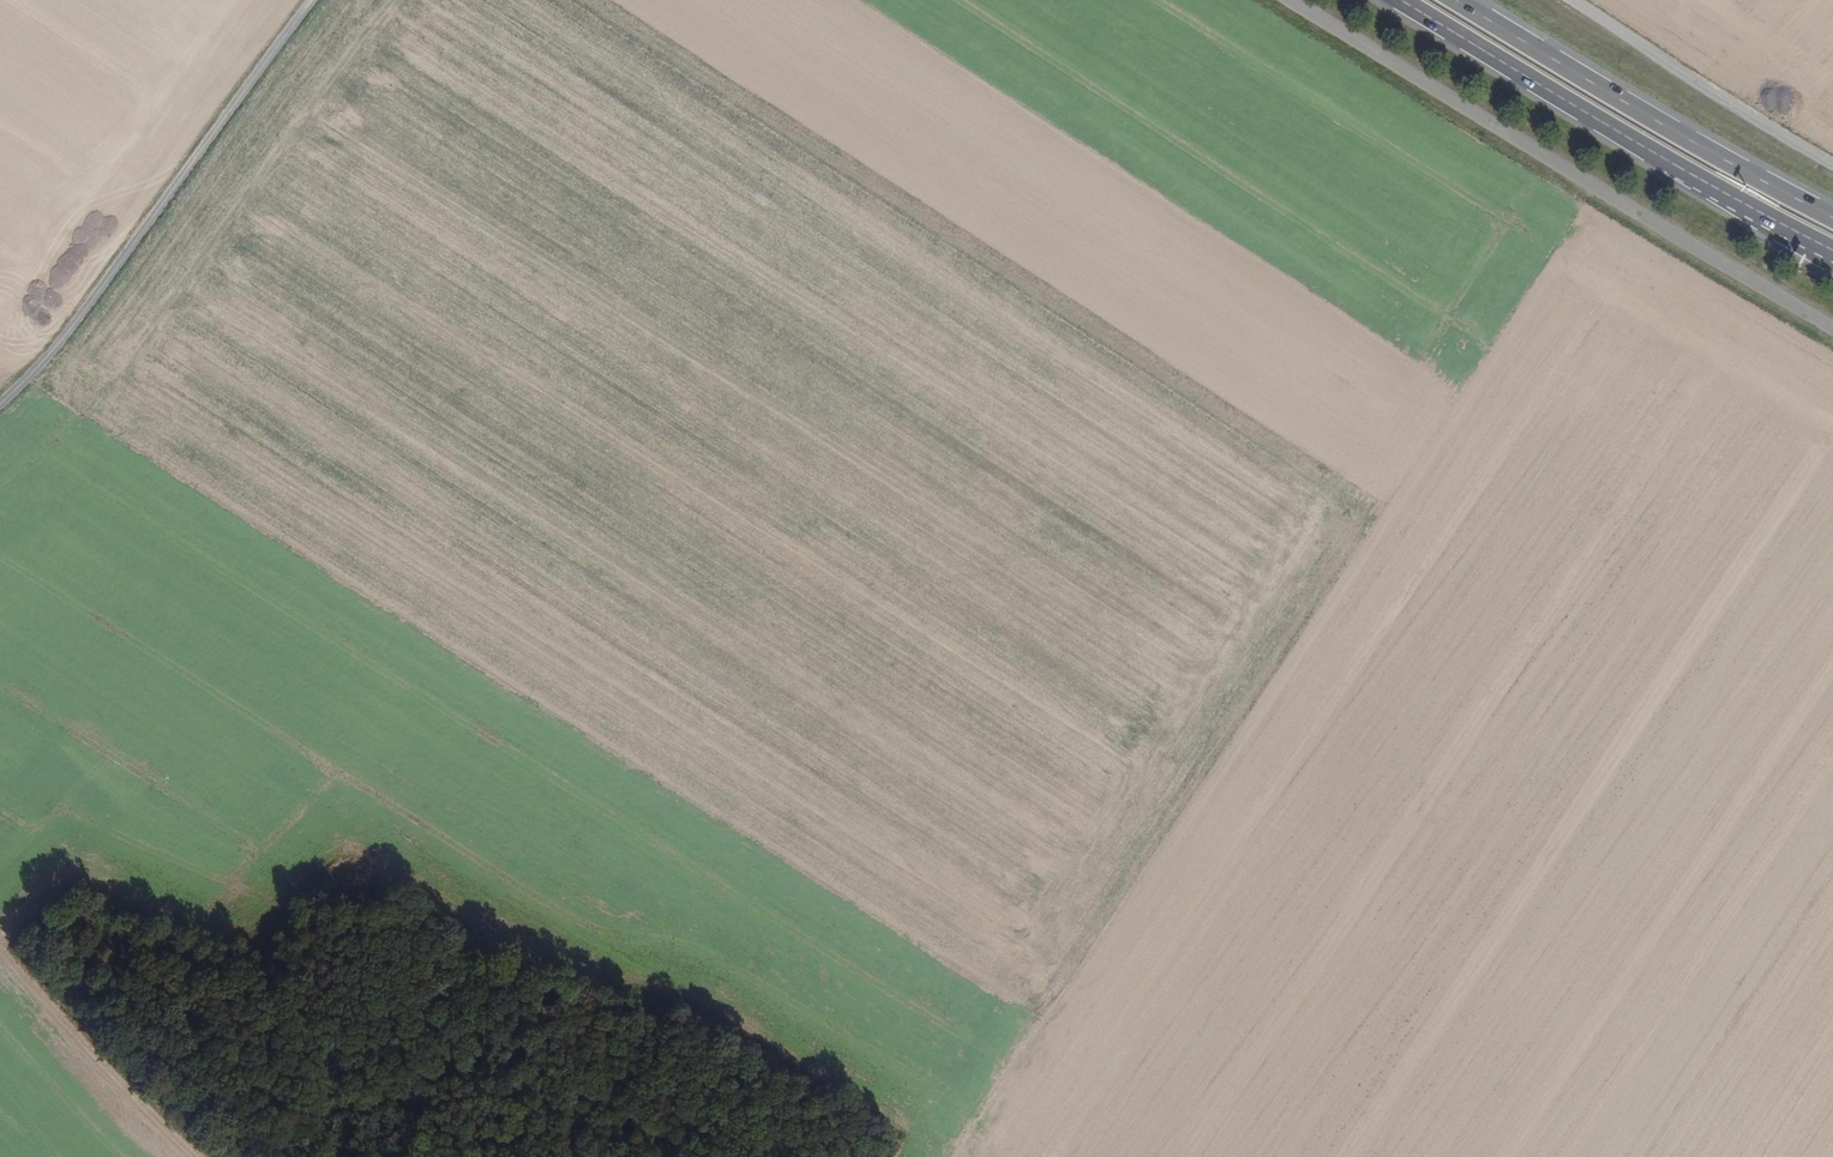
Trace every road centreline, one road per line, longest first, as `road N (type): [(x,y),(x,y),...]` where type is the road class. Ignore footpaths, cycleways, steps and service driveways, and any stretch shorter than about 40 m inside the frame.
road 1 (unclassified): [(1289,0),(1832,334)]
road 2 (unclassified): [(0,404),(98,294),(312,0)]
road 3 (trunk): [(1401,0),(1832,254)]
road 4 (trunk): [(1832,218),(1457,0)]

